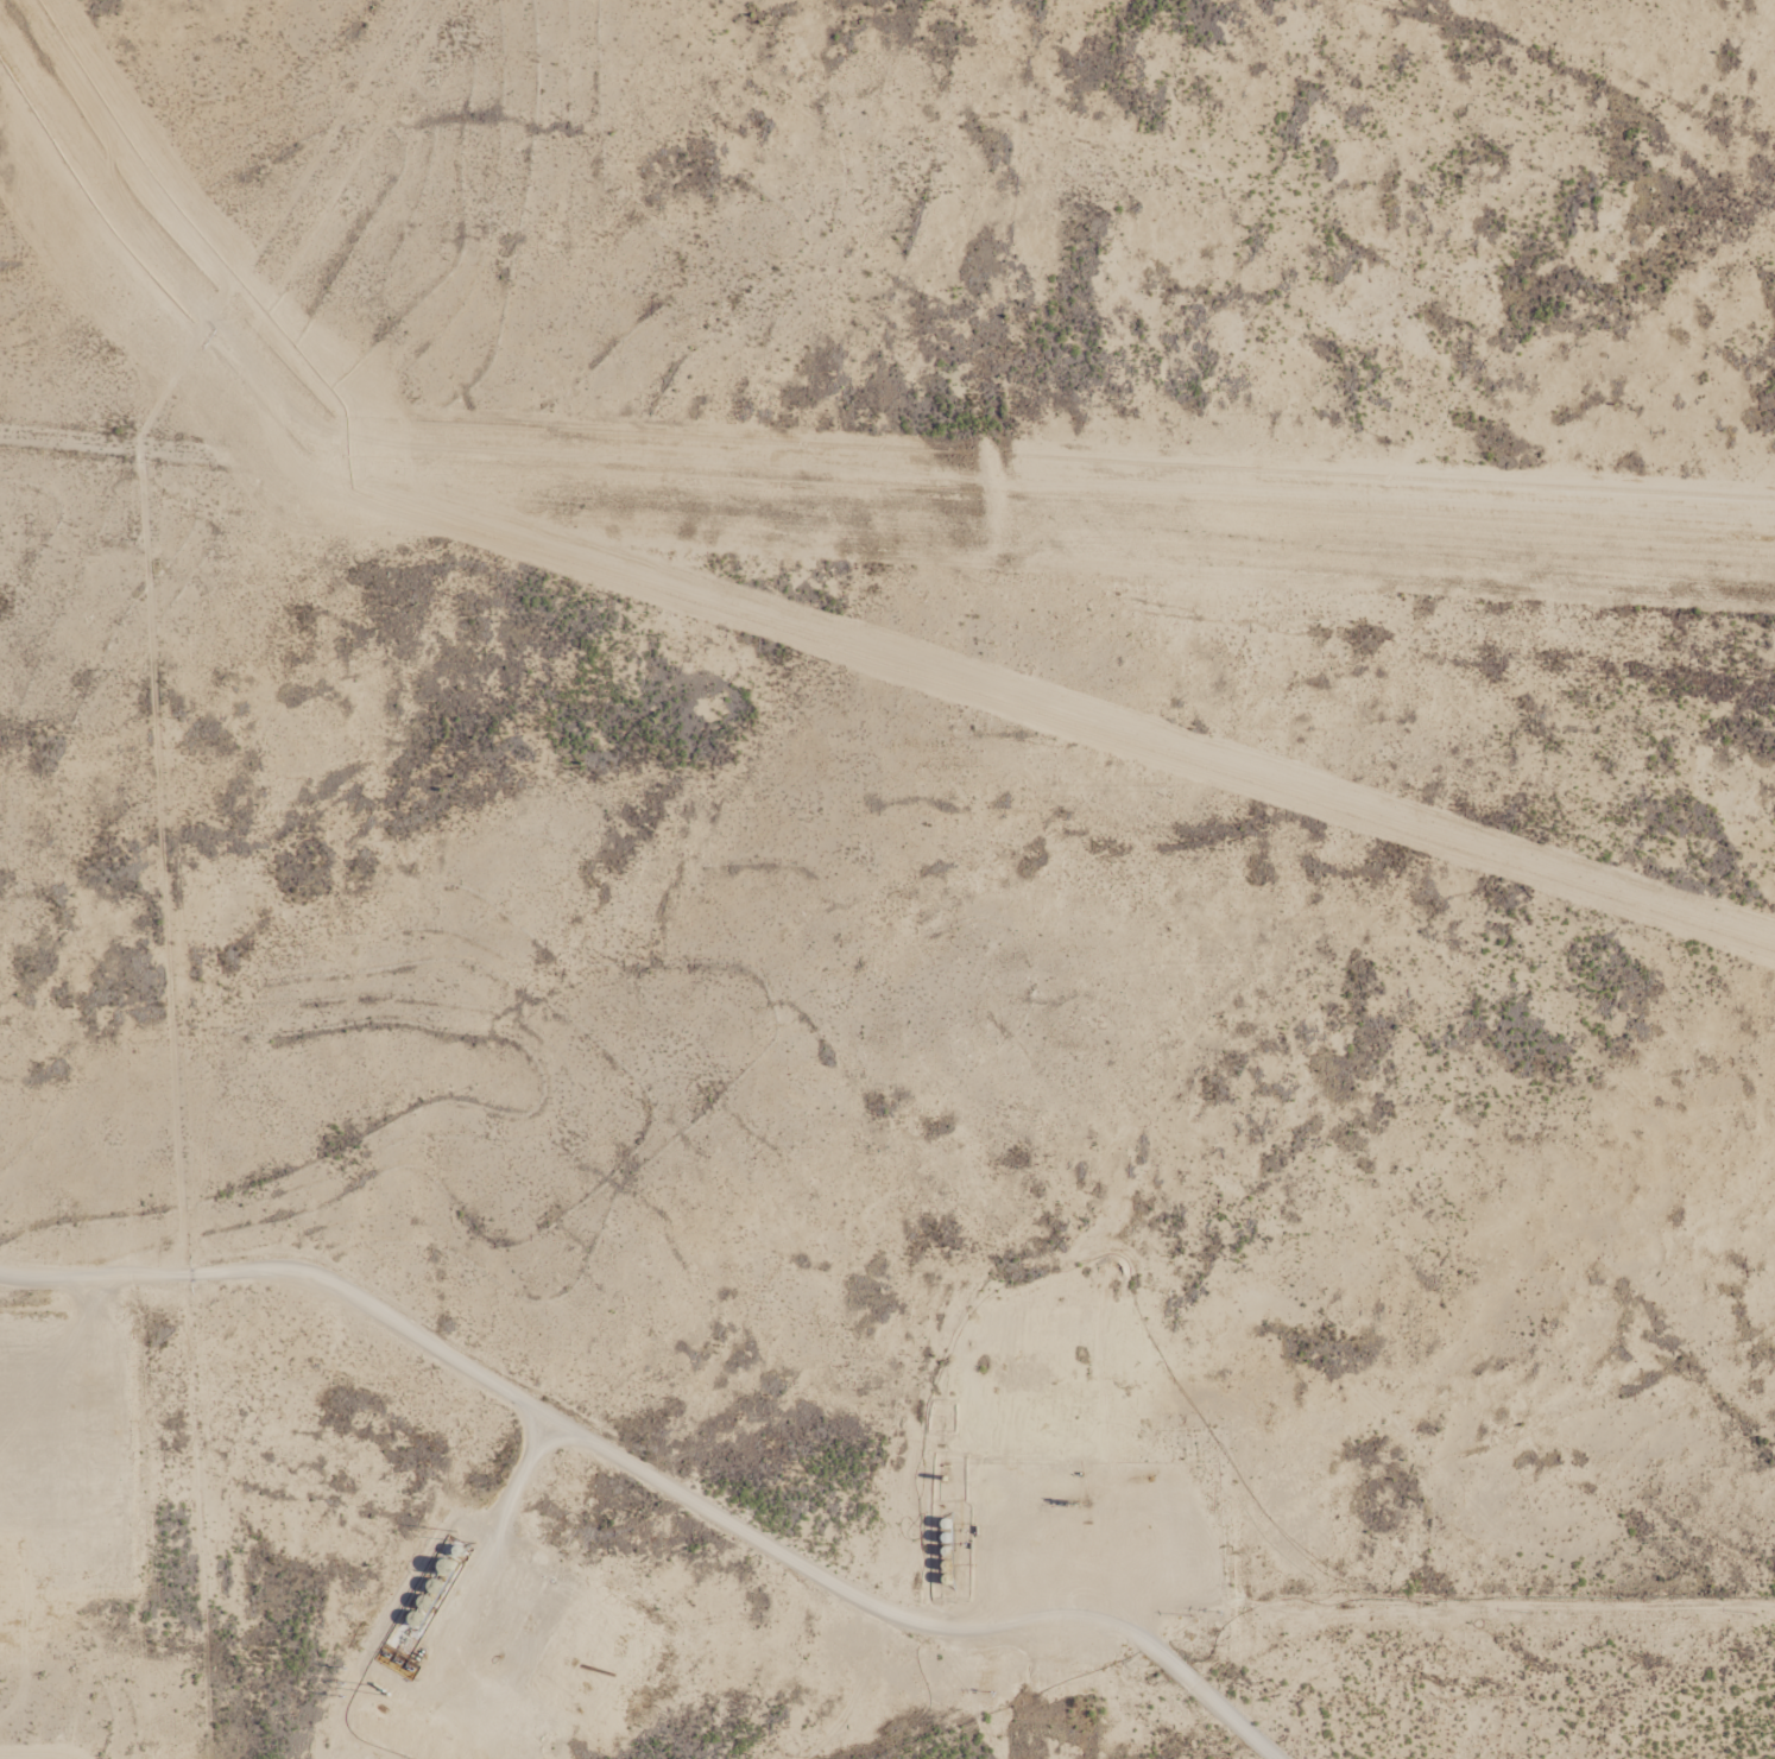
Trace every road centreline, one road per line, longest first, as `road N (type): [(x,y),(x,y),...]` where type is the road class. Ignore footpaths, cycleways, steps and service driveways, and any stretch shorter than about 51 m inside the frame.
road 1 (residential): [(0,1295),(293,1259),(923,1647),(1091,1615),(1248,1758)]

